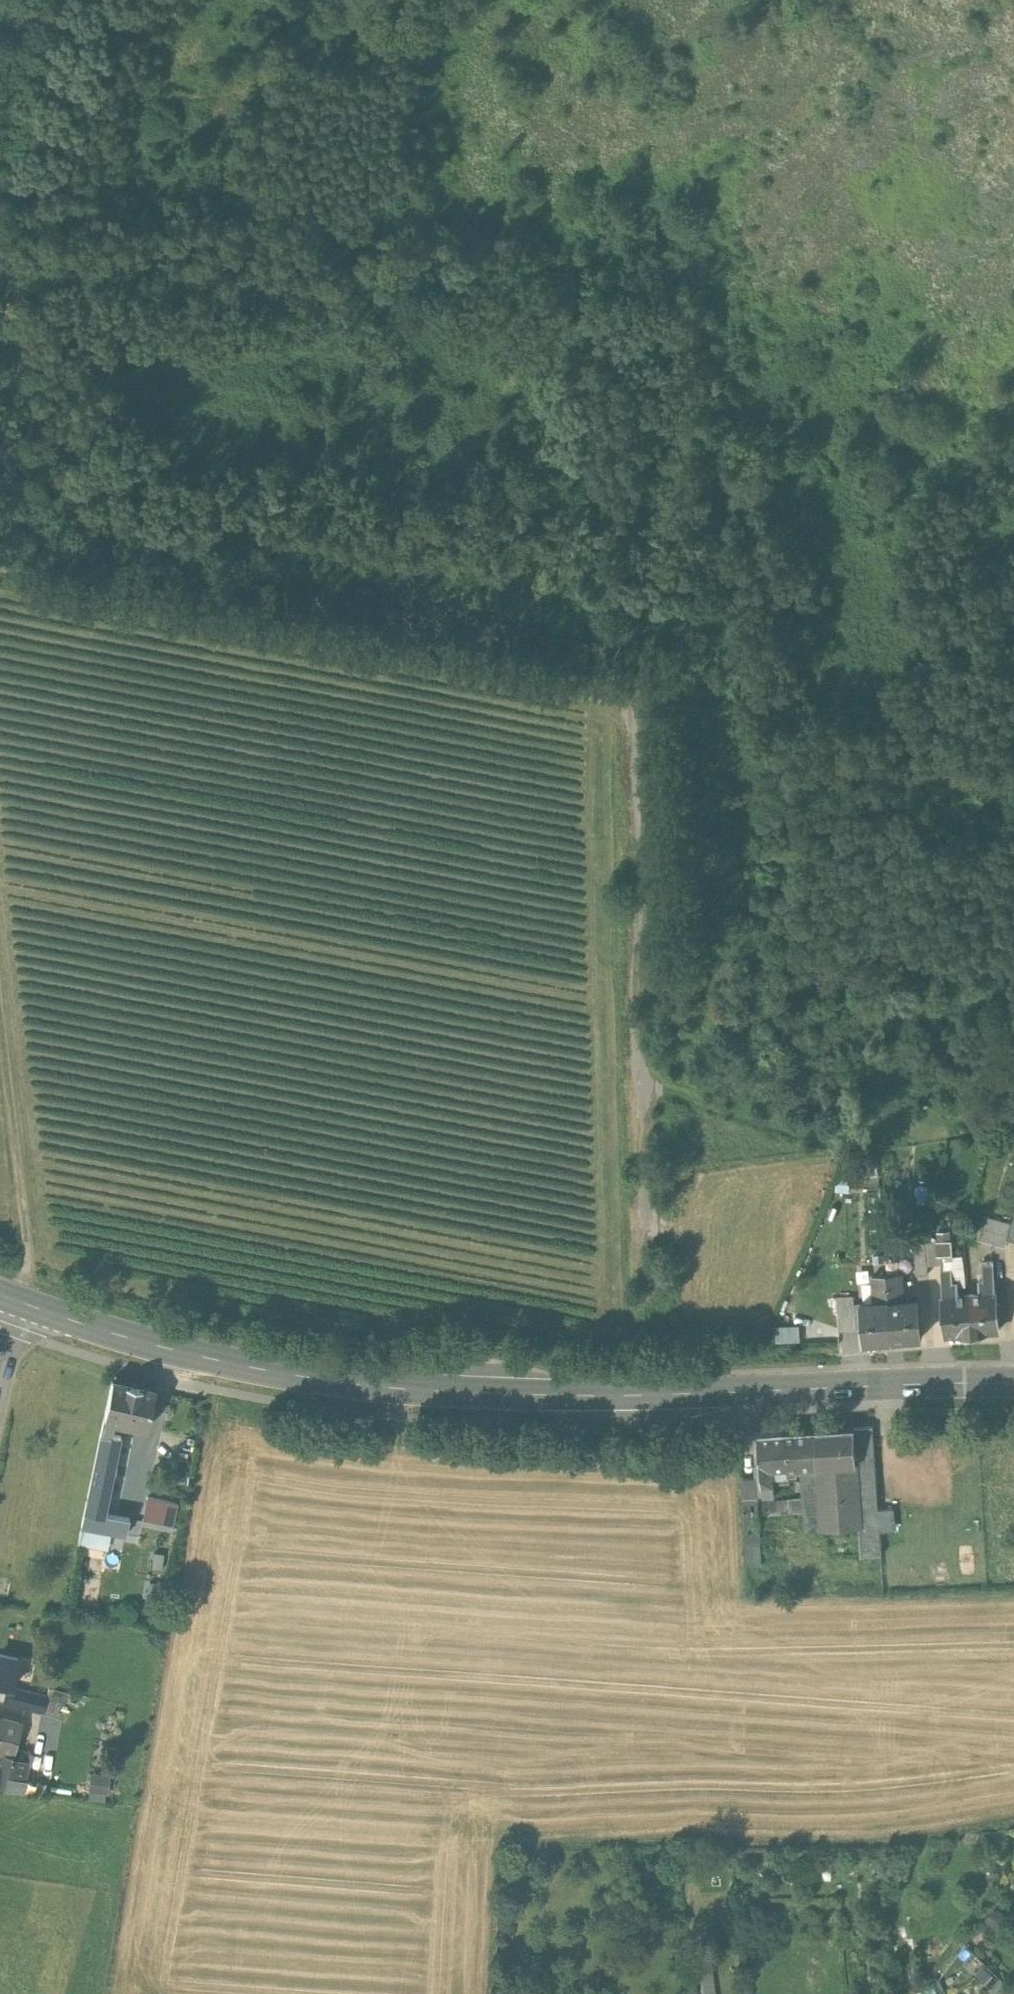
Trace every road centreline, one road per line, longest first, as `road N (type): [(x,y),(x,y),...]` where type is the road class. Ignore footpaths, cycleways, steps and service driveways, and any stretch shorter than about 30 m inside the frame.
road 1 (track): [(0,558),(283,596),(561,661),(615,687),(629,713),(652,1302)]
road 2 (secondary): [(1013,1383),(637,1396),(362,1386),(237,1365),(25,1302)]
road 3 (track): [(25,1302),(0,1026)]

